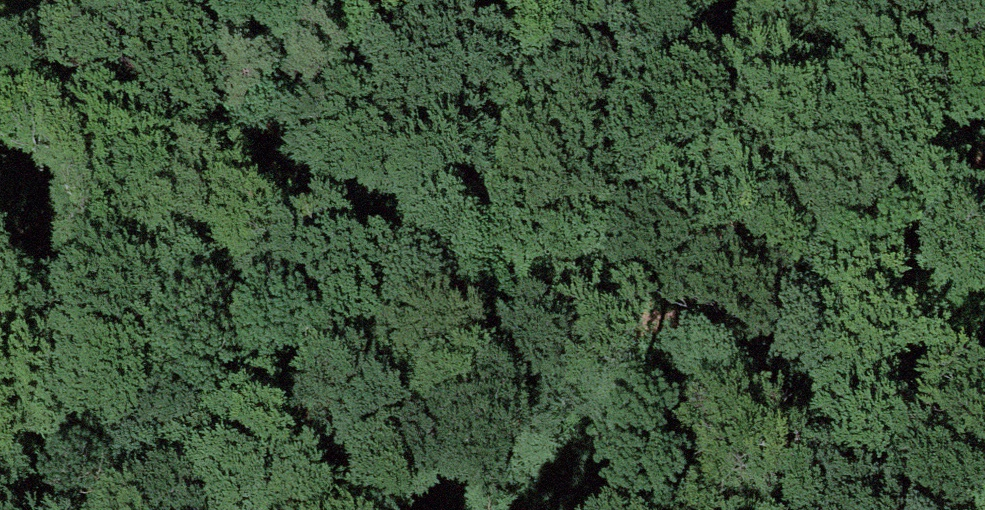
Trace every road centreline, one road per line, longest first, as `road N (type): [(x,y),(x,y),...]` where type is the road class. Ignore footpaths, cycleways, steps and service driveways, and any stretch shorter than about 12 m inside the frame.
road 1 (track): [(984,239),(817,289),(405,366),(166,447),(57,509)]
road 2 (track): [(0,360),(344,121),(545,0)]
road 3 (track): [(984,362),(805,509)]

